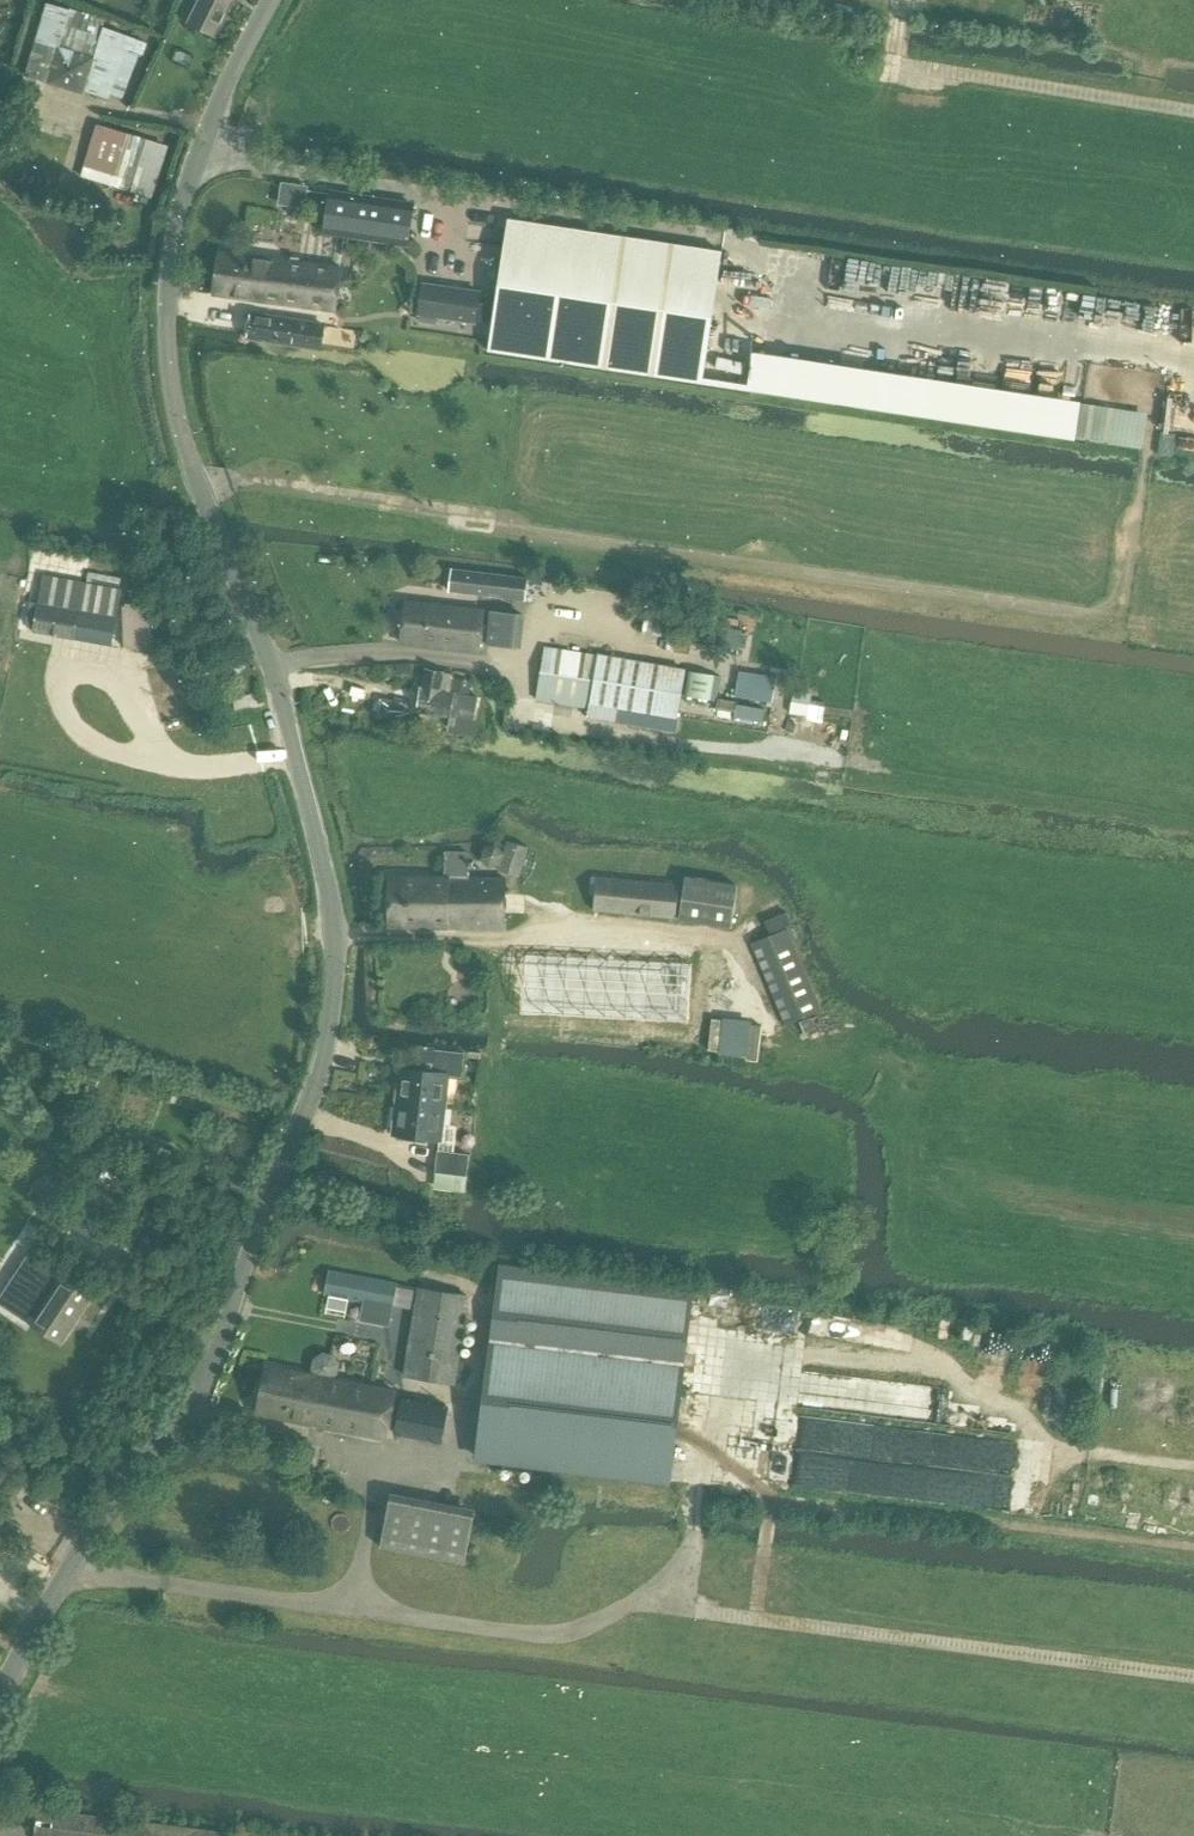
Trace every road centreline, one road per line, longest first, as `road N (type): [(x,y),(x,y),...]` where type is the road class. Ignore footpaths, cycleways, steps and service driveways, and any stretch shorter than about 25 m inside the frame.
road 1 (tertiary): [(0,1694),(67,1568),(214,1366),(329,1040),(332,902),(275,673),(192,467),(172,387),(167,320),(188,185),(270,0)]
road 2 (track): [(1193,1678),(643,1600)]

